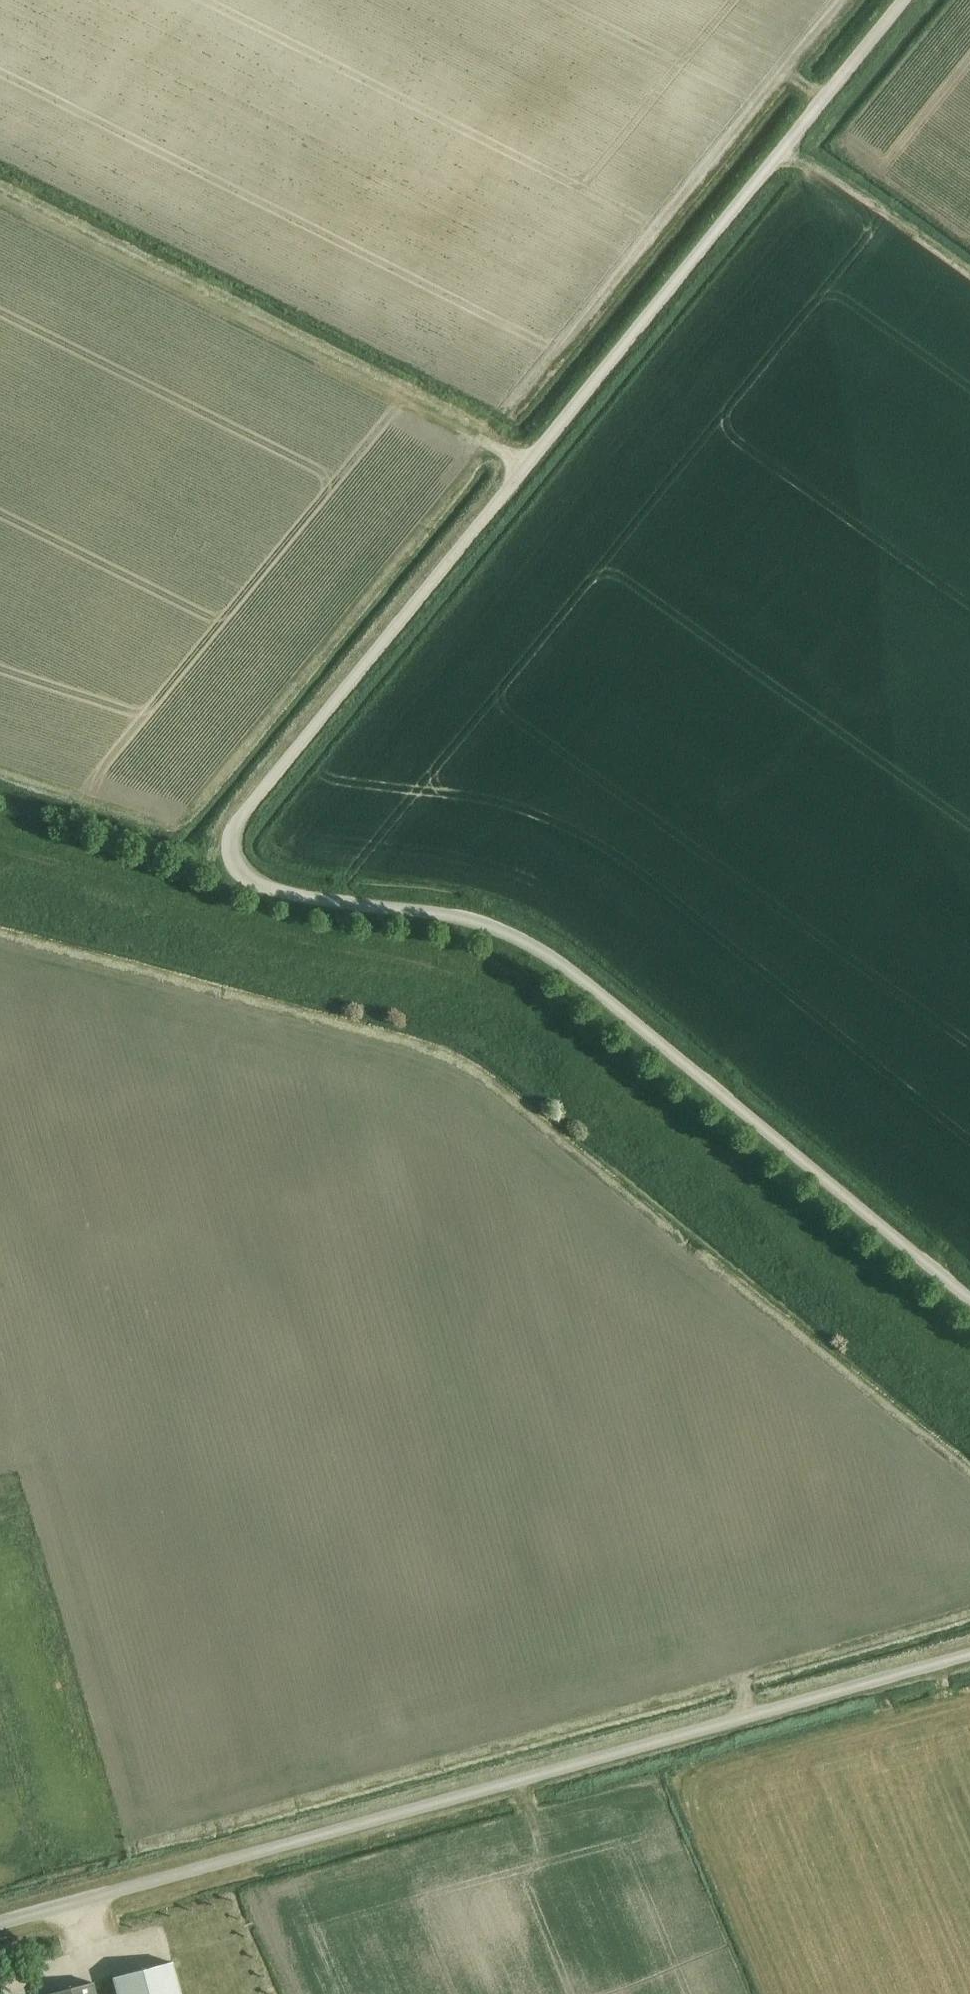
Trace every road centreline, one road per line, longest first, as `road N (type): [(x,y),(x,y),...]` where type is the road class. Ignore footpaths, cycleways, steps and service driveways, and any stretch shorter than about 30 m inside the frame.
road 1 (unclassified): [(969,1300),(548,956),(460,917),(276,890),(245,873),(234,845),(245,811),(904,0)]
road 2 (unclassified): [(0,1926),(969,1652)]

